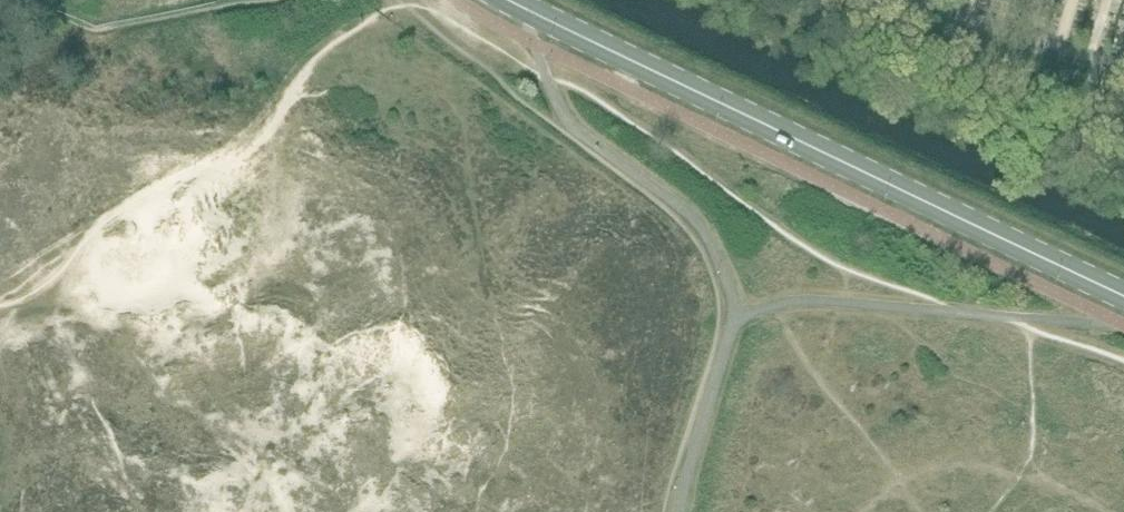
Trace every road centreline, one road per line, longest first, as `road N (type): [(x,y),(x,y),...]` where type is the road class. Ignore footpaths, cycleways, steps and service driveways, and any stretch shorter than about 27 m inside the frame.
road 1 (tertiary): [(508,0),(1123,297)]

